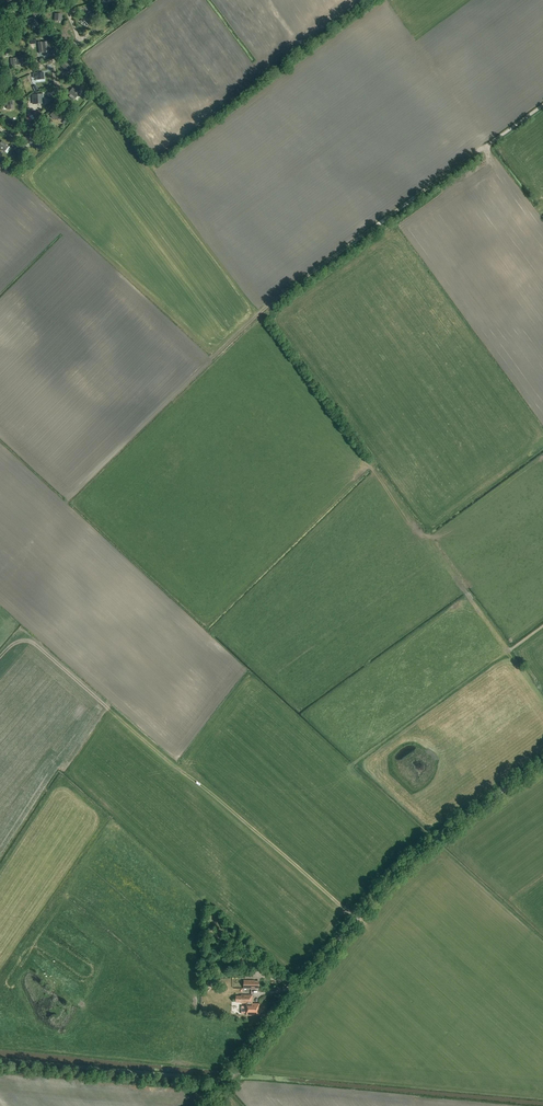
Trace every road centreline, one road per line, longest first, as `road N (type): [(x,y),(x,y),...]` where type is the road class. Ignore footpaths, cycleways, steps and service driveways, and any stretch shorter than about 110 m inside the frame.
road 1 (unclassified): [(210,1105),(399,873),(542,761)]

